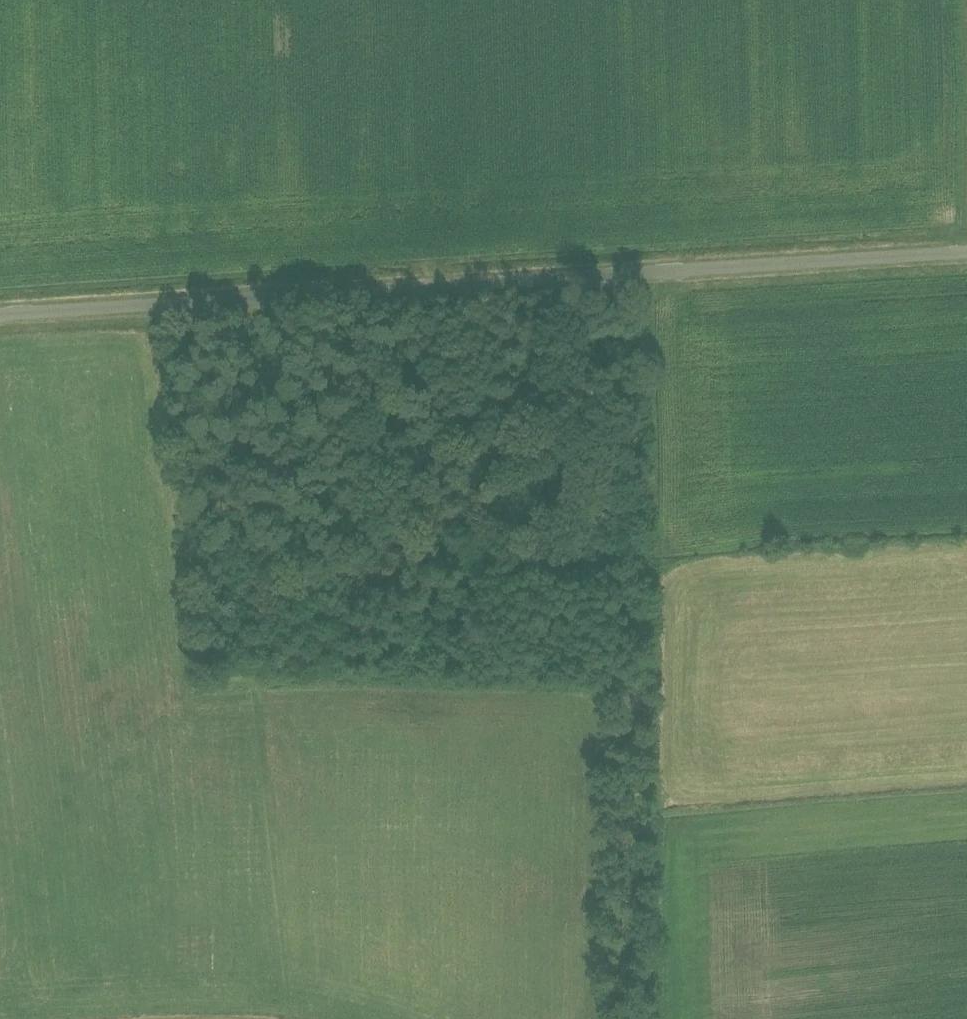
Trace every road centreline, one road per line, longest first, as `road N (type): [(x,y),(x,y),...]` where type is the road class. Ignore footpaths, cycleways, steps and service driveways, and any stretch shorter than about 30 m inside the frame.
road 1 (unclassified): [(0,314),(966,253)]

